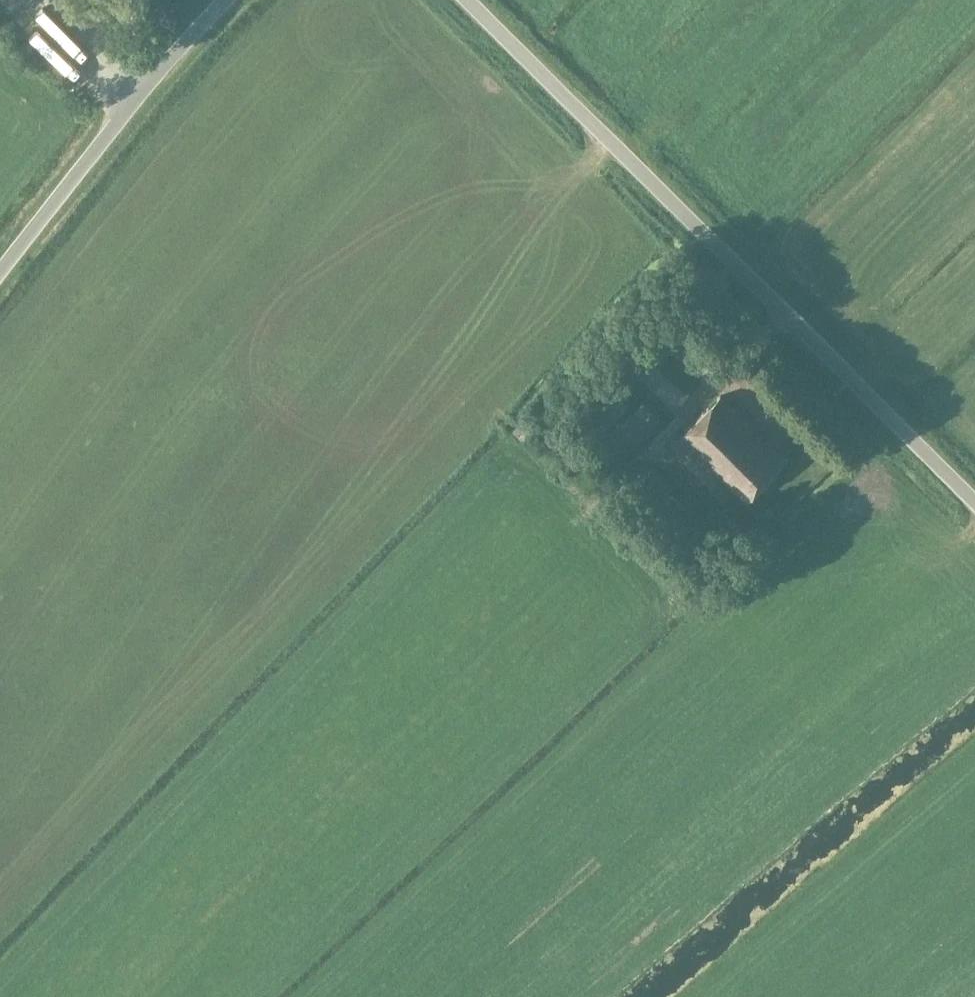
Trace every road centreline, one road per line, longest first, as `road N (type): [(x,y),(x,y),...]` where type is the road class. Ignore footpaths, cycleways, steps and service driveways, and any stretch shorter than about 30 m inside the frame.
road 1 (unclassified): [(974,502),(467,0)]
road 2 (tertiary): [(0,271),(132,101),(224,0)]

